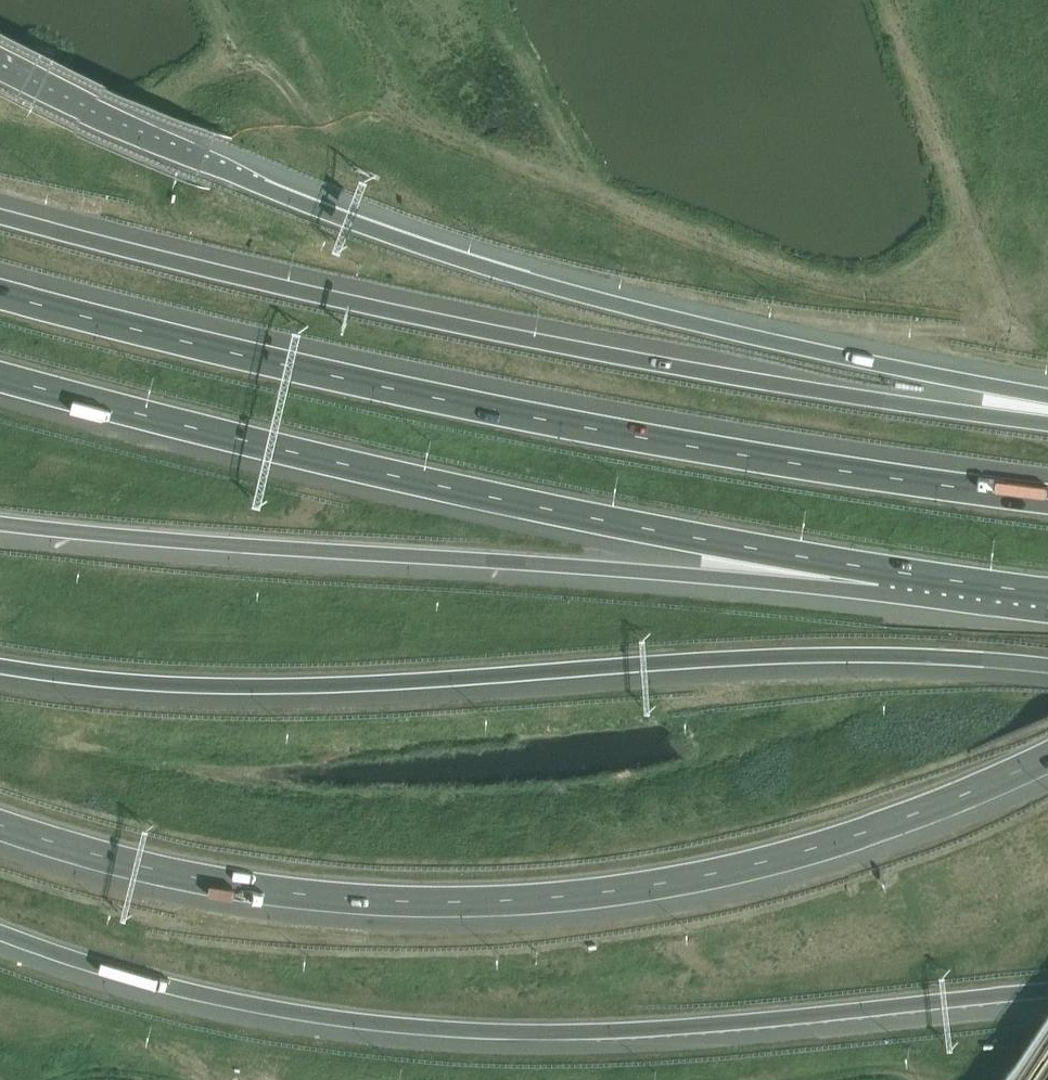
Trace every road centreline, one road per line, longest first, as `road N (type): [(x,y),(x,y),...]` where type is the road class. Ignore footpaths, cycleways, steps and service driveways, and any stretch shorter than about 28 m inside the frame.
road 1 (motorway): [(1047,387),(743,324),(377,231),(202,163),(0,64)]
road 2 (motorway): [(0,837),(207,895),(405,912),(527,912),(652,896),(839,851),(1047,760)]
road 3 (motorway): [(1047,492),(547,413),(0,283)]
road 4 (motorway): [(1047,421),(450,324),(0,213)]
road 5 (motorway): [(0,929),(119,973),(355,1022),(608,1034),(1047,996)]
road 6 (motorway): [(0,665),(86,678),(294,682),(738,656),(1047,666)]
road 7 (motorway): [(0,377),(540,508),(988,592)]
road 8 (motorway): [(0,525),(988,592)]

